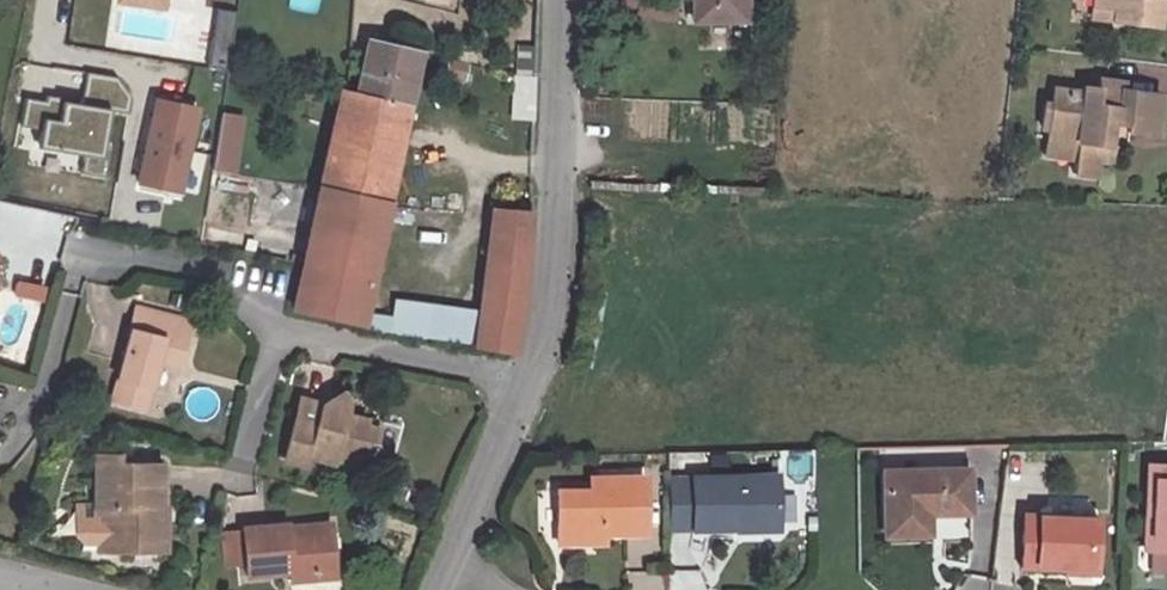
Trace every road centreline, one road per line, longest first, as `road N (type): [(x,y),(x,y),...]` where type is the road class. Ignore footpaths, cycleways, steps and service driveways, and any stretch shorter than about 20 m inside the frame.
road 1 (residential): [(85,246),(233,277),(278,327),(530,381)]
road 2 (residential): [(561,0),(551,280),(530,381)]
road 3 (residential): [(530,381),(449,571)]

